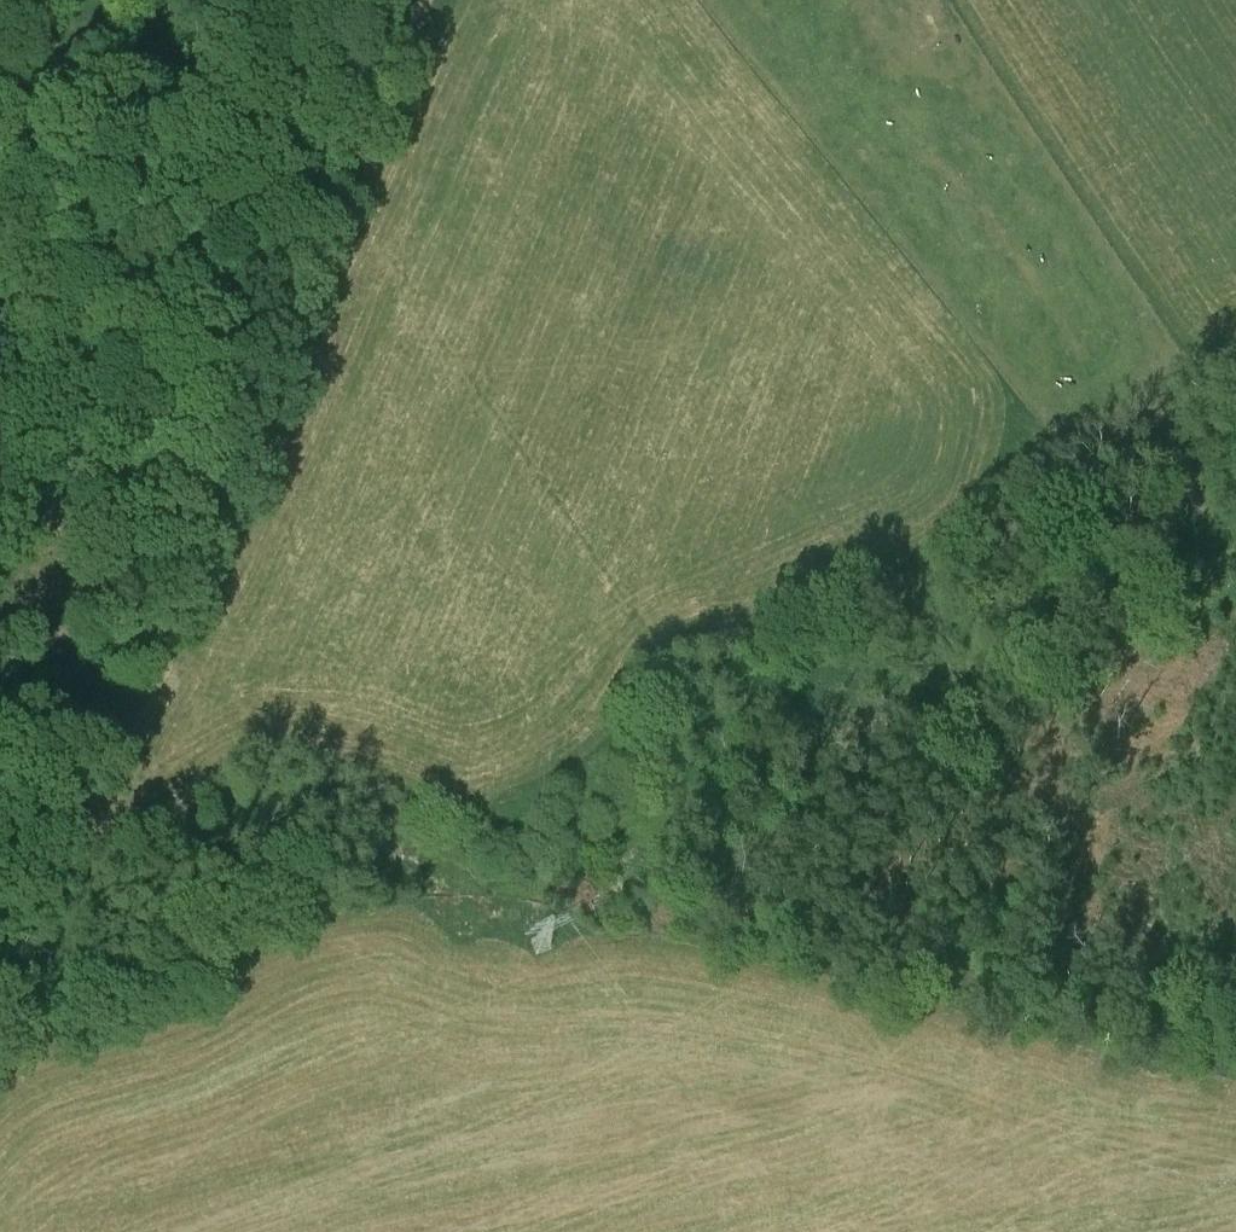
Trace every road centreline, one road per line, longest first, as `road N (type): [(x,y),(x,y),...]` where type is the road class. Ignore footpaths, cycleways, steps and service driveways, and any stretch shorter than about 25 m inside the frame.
road 1 (track): [(0,666),(133,623),(177,576),(425,0)]

